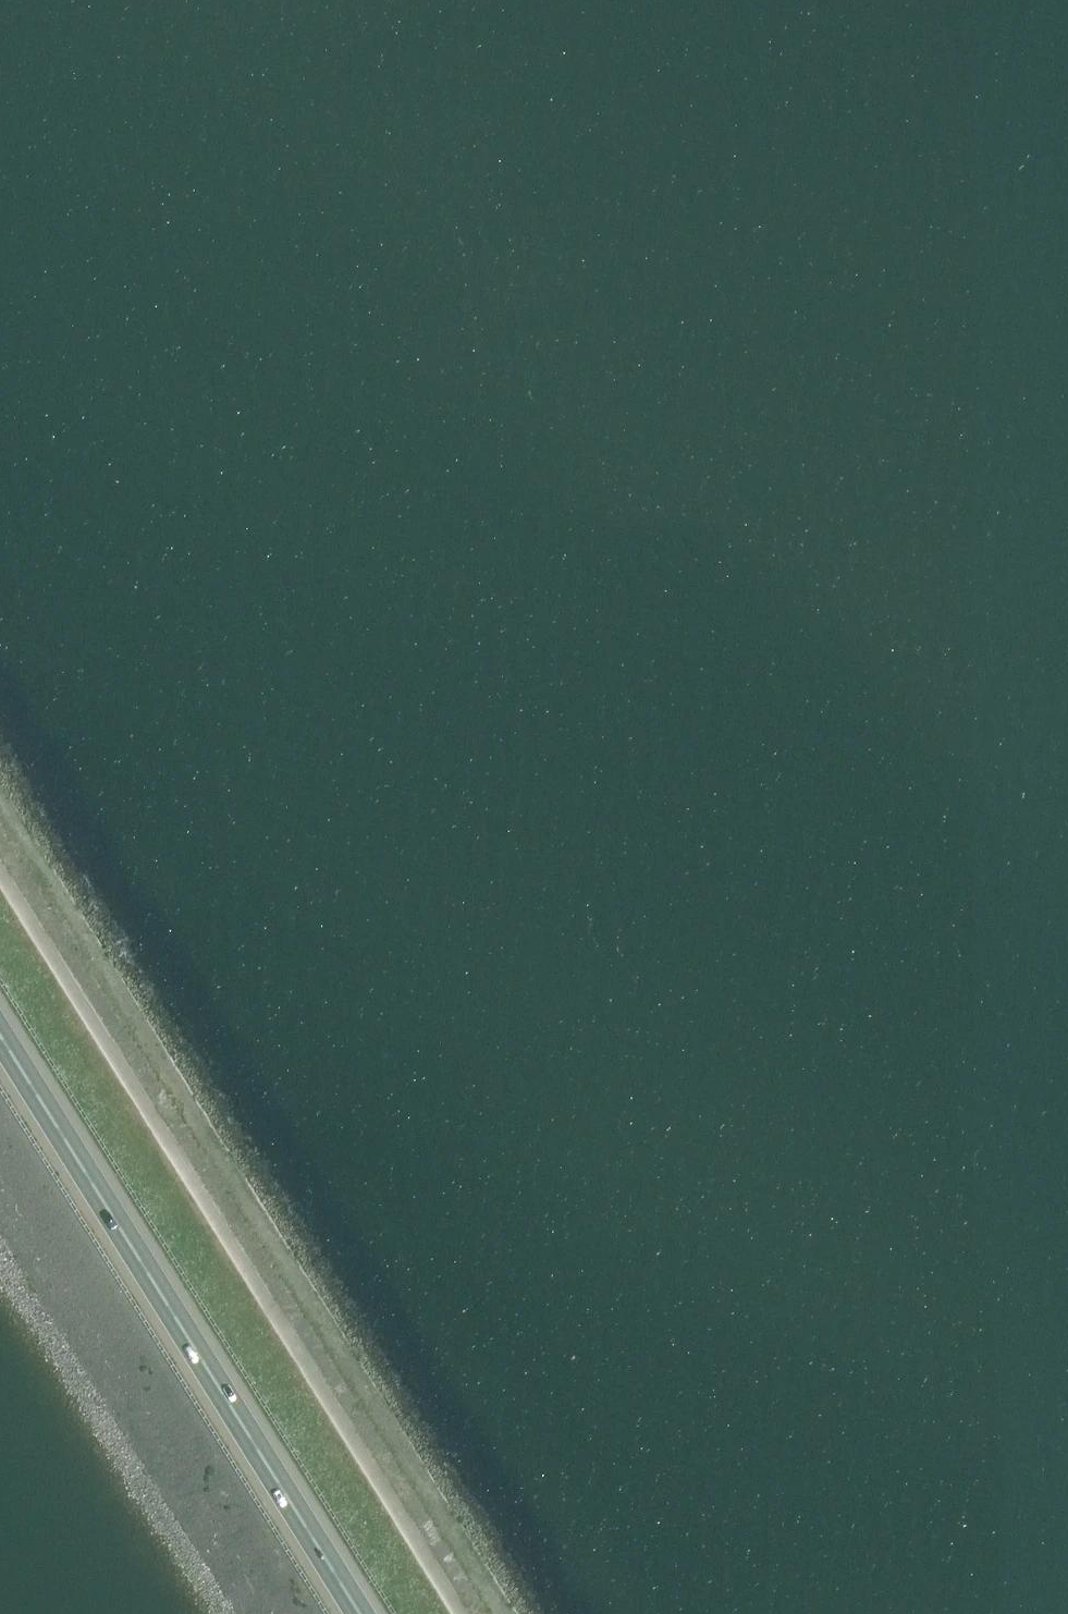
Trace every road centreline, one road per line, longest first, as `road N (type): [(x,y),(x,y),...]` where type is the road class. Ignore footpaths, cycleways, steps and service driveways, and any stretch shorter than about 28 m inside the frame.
road 1 (trunk): [(358,1613),(0,1037)]

